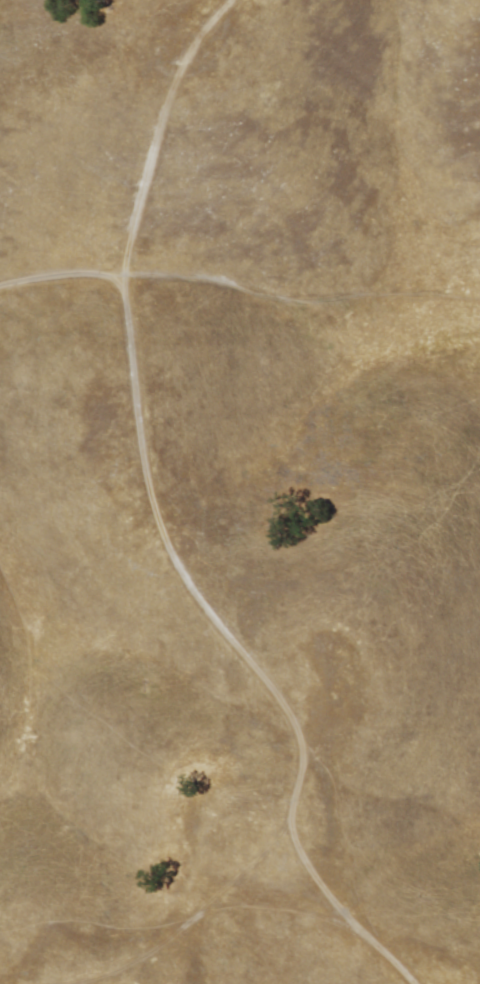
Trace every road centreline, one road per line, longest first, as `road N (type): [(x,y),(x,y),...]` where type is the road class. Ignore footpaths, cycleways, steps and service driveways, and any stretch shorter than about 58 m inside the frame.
road 1 (track): [(333,918),(294,840),(300,758),(284,704),(168,552),(142,448),(127,277),(148,172),(178,81),(233,0)]
road 2 (track): [(418,983),(333,918),(207,908),(99,983),(0,981)]
road 3 (track): [(127,277),(67,272),(0,287)]

